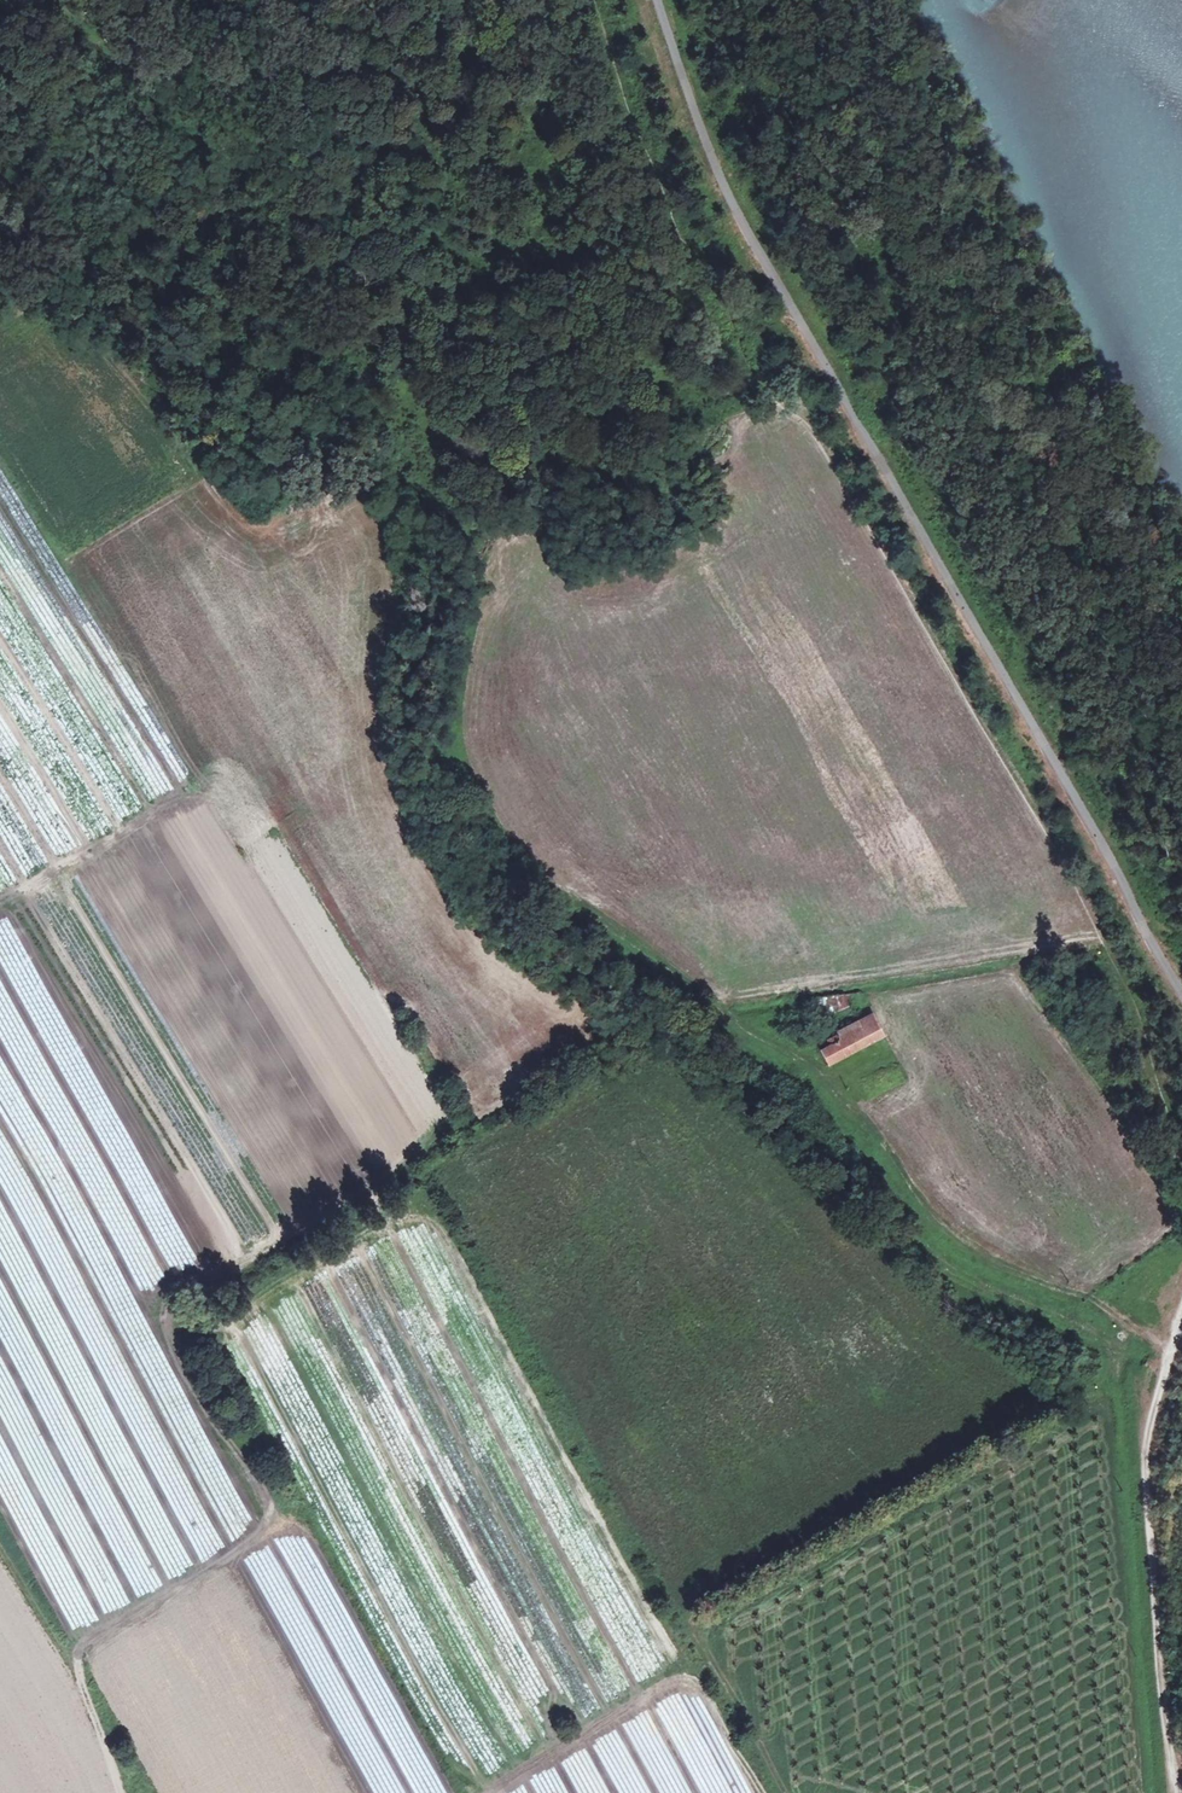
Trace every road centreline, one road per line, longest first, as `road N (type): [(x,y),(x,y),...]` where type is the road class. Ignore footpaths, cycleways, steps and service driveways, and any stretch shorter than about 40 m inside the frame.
road 1 (track): [(1179,1792),(1146,1463),(1181,1327)]
road 2 (track): [(880,1125),(926,1195),(967,1236),(1112,1312),(1173,1356)]

